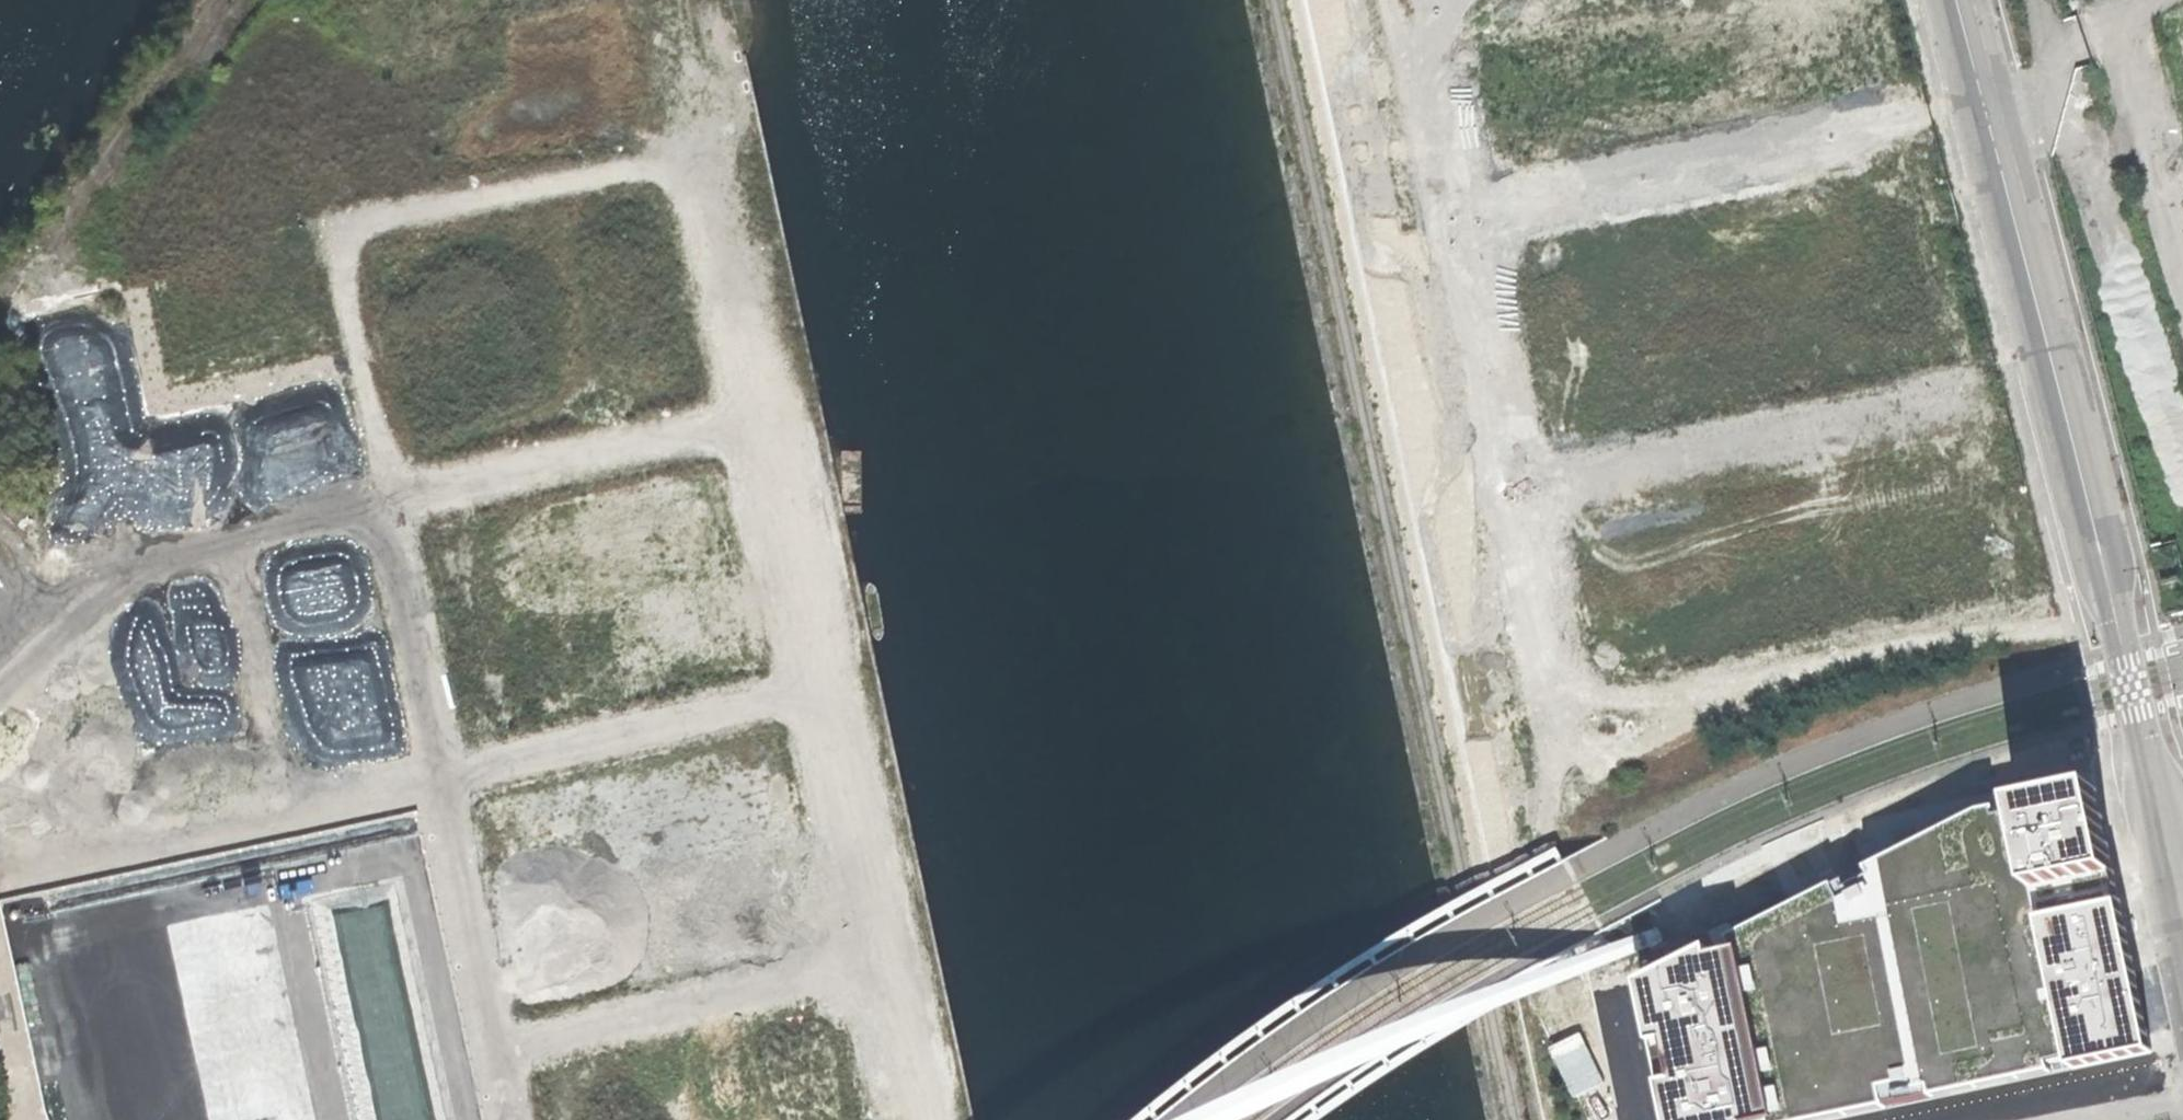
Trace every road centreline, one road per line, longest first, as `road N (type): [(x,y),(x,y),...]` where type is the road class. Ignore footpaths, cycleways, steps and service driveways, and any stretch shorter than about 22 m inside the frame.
road 1 (residential): [(2112,590),(1523,728)]
road 2 (residential): [(1471,489),(2050,358)]
road 3 (residential): [(1989,112),(1416,238)]
road 4 (residential): [(1523,728),(1582,999),(1637,1119)]
road 5 (residential): [(494,1050),(873,969)]
road 6 (residential): [(439,776),(813,696)]
road 7 (residential): [(386,506),(756,430)]
road 8 (residential): [(332,234),(696,153)]
road 9 (unclassified): [(2112,590),(2182,909)]
road 10 (residential): [(756,430),(696,153)]
road 11 (residential): [(873,969),(813,696)]
road 12 (residential): [(439,776),(494,1050)]
road 13 (residential): [(332,234),(386,506)]
road 14 (residential): [(386,506),(439,776)]
road 15 (residential): [(813,696),(756,430)]
road 16 (residential): [(1416,238),(1471,489)]
road 17 (unclassified): [(1989,112),(2050,358)]
road 18 (residential): [(1471,489),(1523,728)]
road 19 (residential): [(1364,0),(1416,238)]
road 20 (unclassified): [(2050,358),(2112,590)]
road 21 (residential): [(1983,1119),(2182,1082)]
road 22 (residential): [(905,1119),(873,969)]

